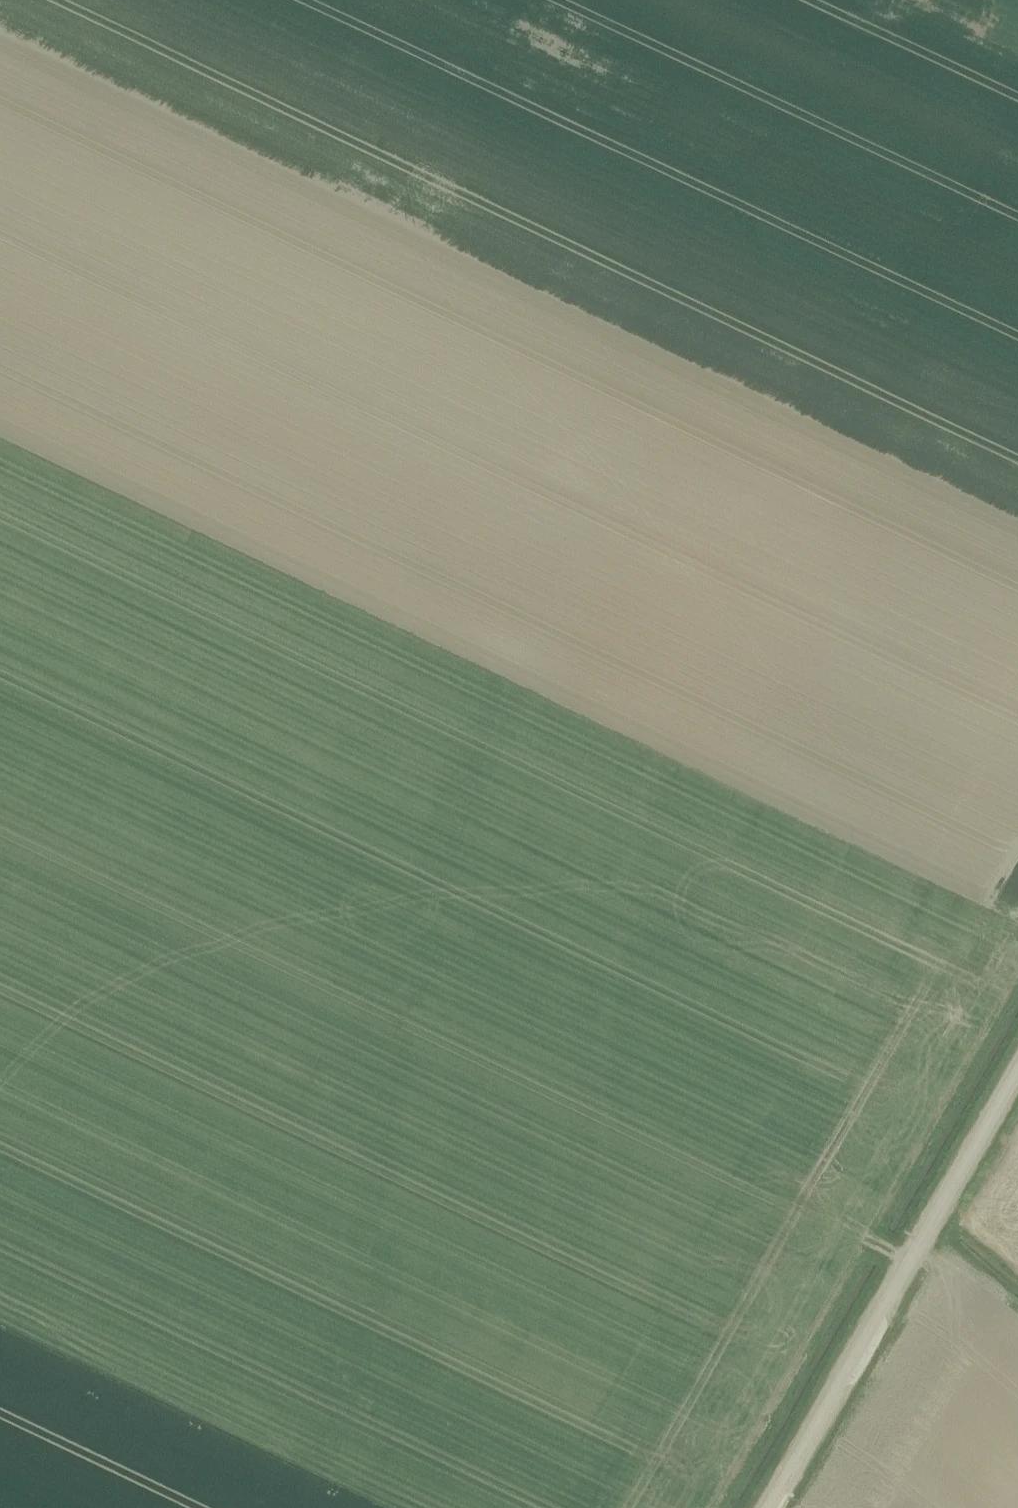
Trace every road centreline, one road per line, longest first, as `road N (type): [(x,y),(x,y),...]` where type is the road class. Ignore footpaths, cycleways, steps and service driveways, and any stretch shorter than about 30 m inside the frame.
road 1 (unclassified): [(768,1507),(1017,1072)]

